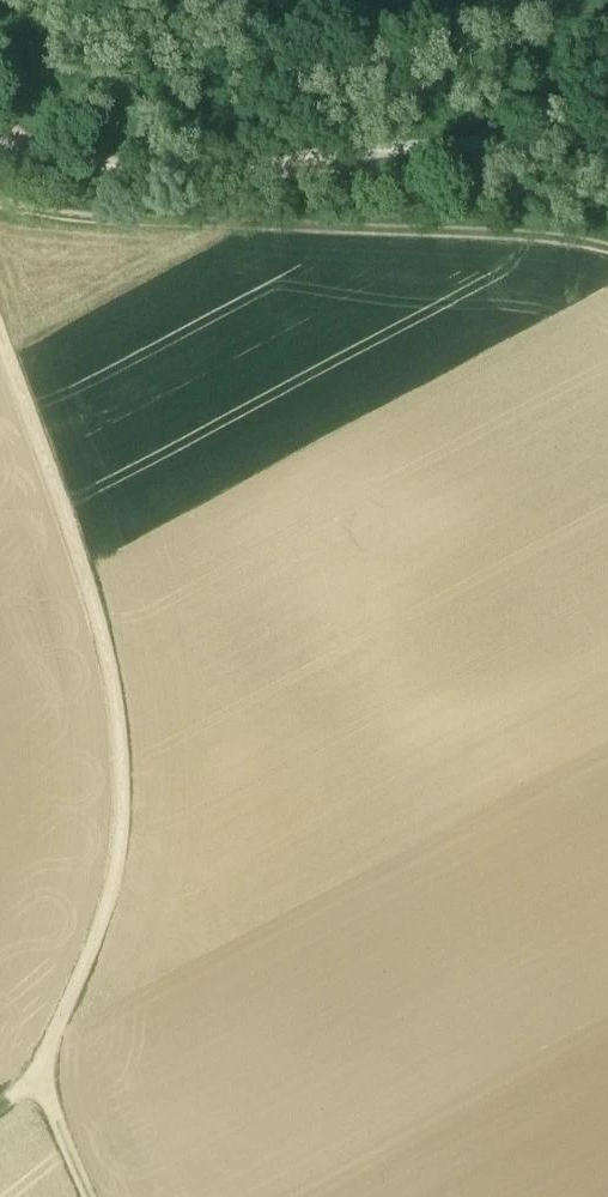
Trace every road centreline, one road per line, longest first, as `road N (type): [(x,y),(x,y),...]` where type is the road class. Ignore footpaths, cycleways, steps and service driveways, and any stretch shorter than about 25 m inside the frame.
road 1 (track): [(0,302),(90,561),(140,748),(142,827),(130,911),(60,1087)]
road 2 (track): [(607,157),(103,181),(21,157),(0,141)]
road 3 (track): [(0,213),(76,227),(607,259)]
road 4 (track): [(607,212),(319,189),(311,173)]
road 5 (track): [(0,1137),(60,1087),(108,1196)]

